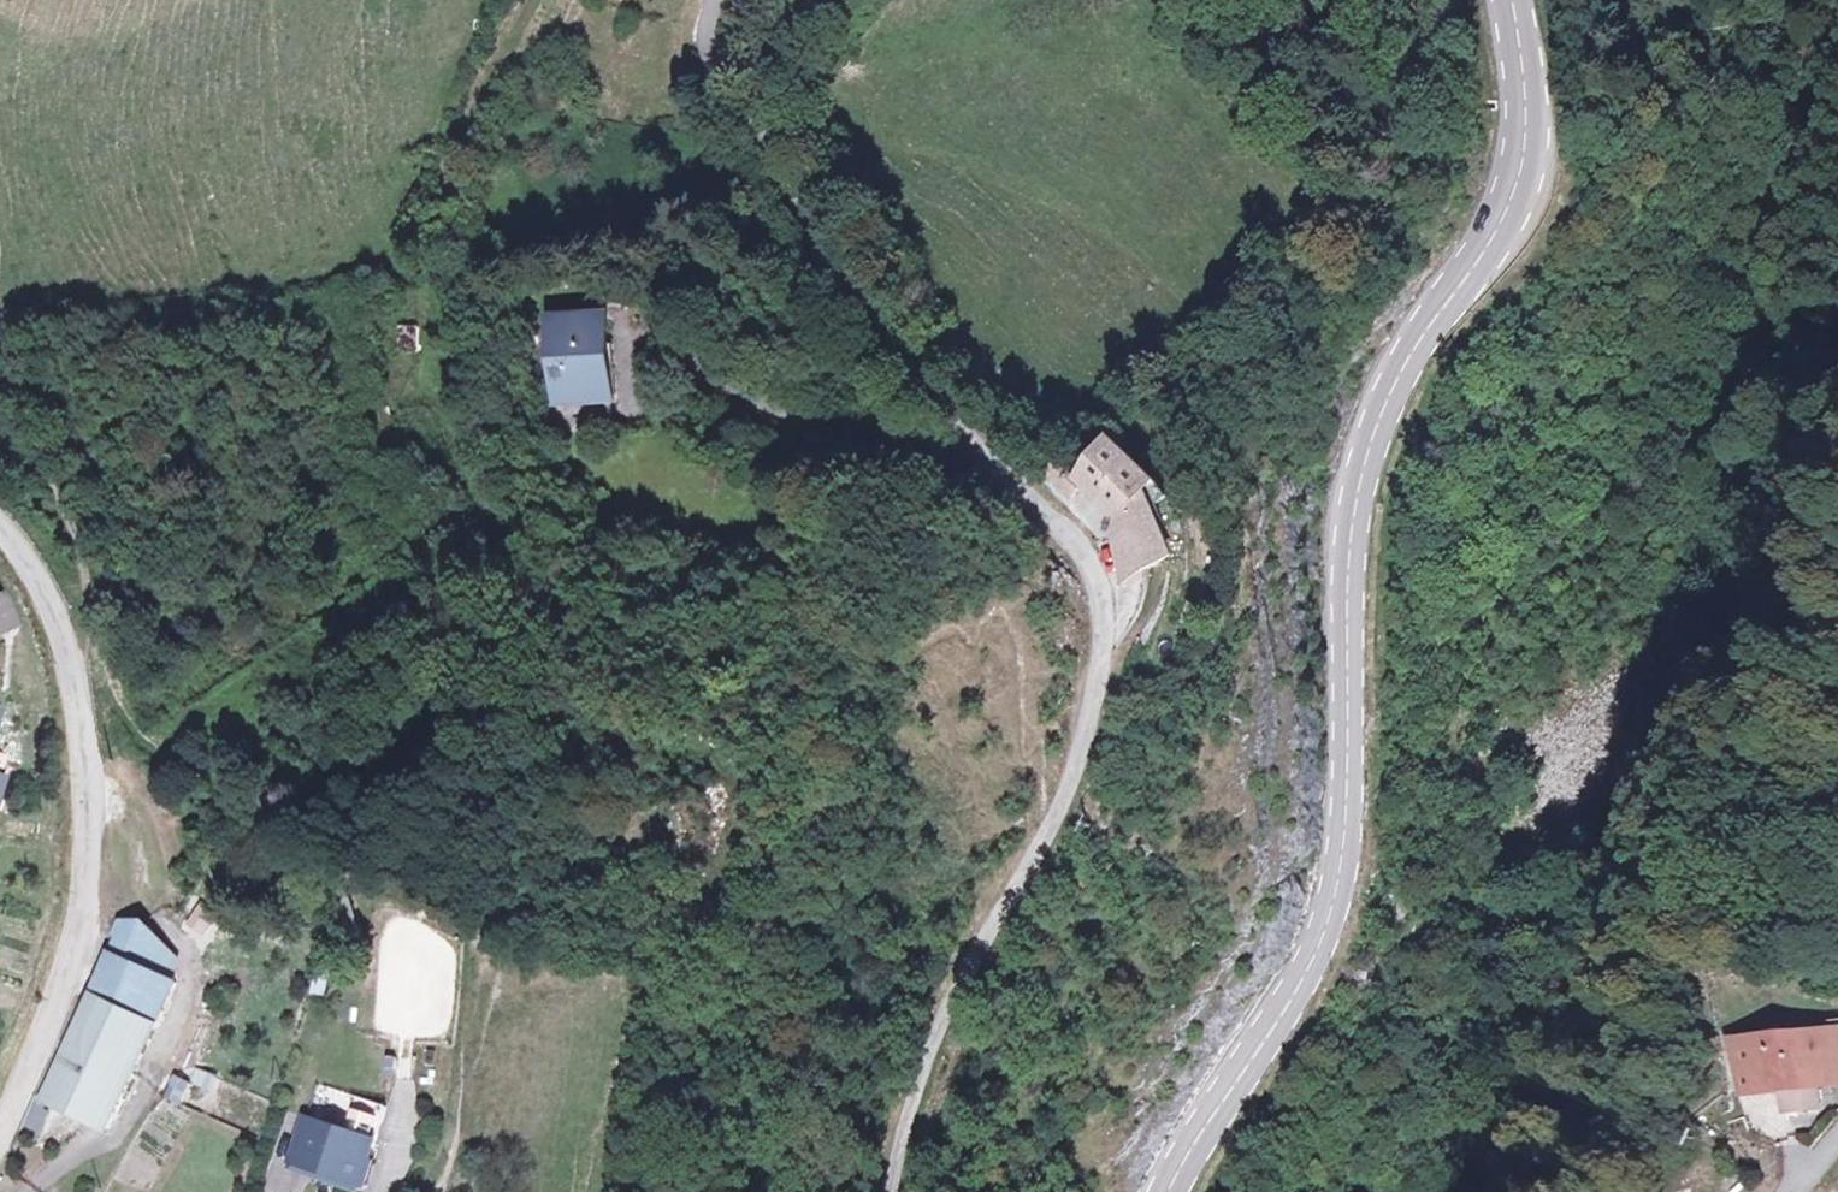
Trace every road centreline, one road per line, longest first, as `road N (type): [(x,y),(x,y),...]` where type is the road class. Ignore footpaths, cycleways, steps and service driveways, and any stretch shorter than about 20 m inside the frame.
road 1 (unclassified): [(902,1191),(960,982),(1057,808),(1093,659),(1089,598),(1073,561),(805,229),(771,164),(764,120),(769,84),(824,0)]
road 2 (secondary): [(1517,0),(1535,136),(1523,187),(1414,353),(1369,448),(1348,542),(1350,811),(1320,963),(1169,1191)]
road 3 (unclassified): [(0,1129),(80,926),(92,795),(72,657),(51,604),(0,526)]

